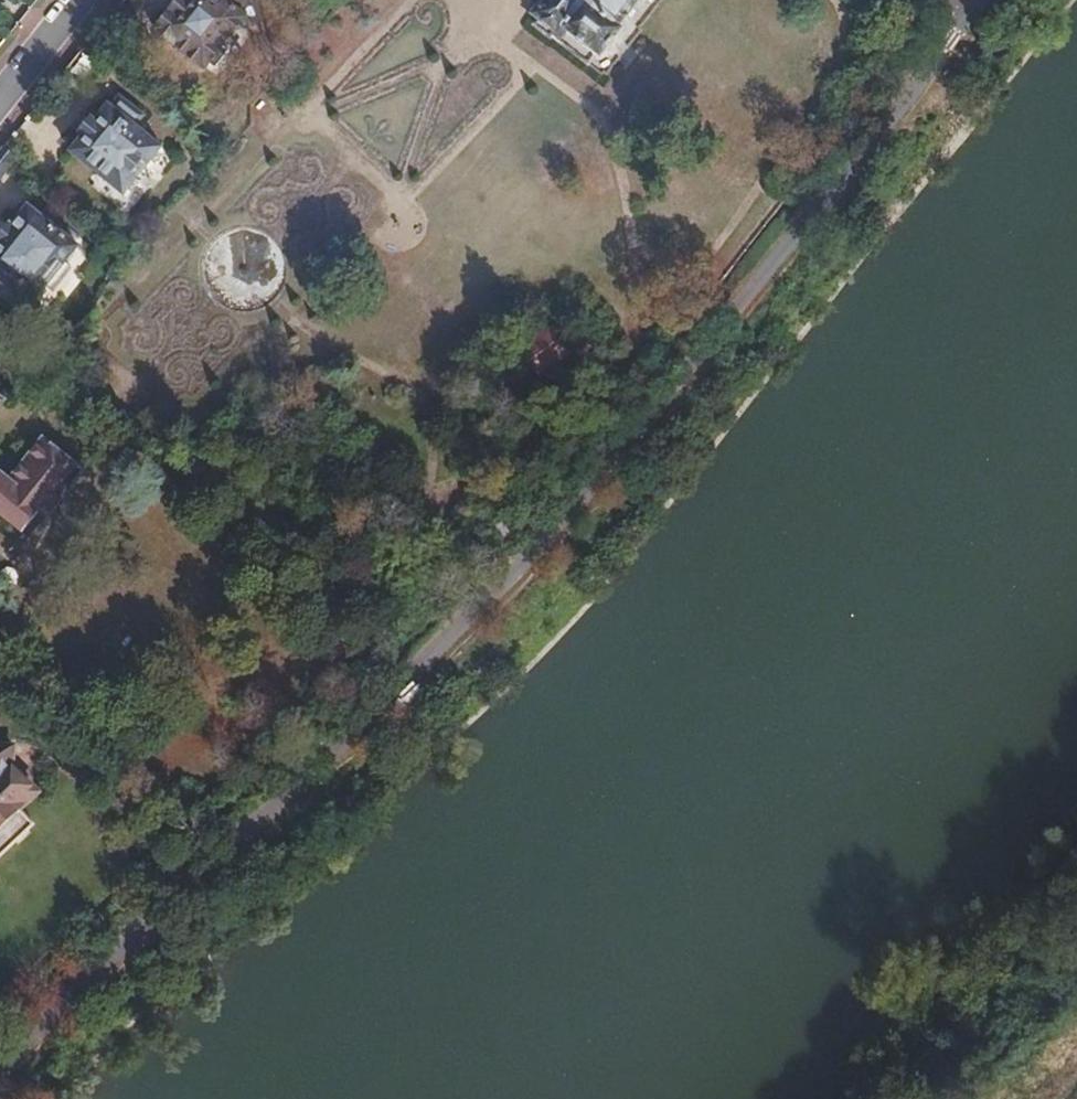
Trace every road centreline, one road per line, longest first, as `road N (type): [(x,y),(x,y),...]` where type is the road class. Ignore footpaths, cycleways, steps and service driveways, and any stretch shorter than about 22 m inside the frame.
road 1 (residential): [(974,5),(611,460),(0,1077)]
road 2 (residential): [(0,102),(81,0)]

